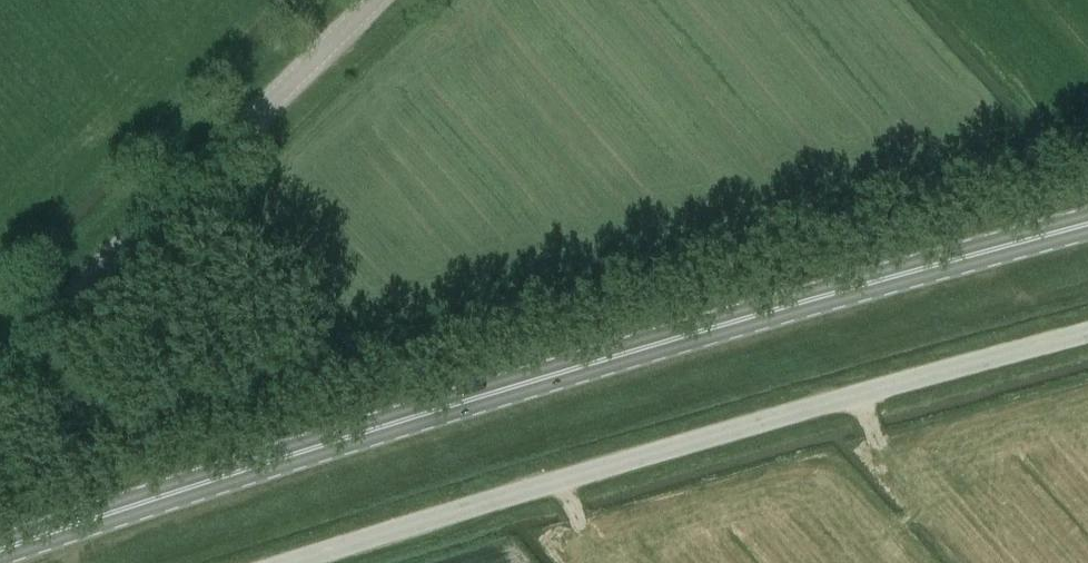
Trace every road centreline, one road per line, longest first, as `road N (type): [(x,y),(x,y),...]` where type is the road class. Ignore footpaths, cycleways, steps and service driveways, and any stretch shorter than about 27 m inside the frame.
road 1 (primary): [(1087,228),(423,423),(0,562)]
road 2 (unclassified): [(298,562),(848,391),(1087,332)]
road 3 (unclassified): [(0,366),(377,0)]

